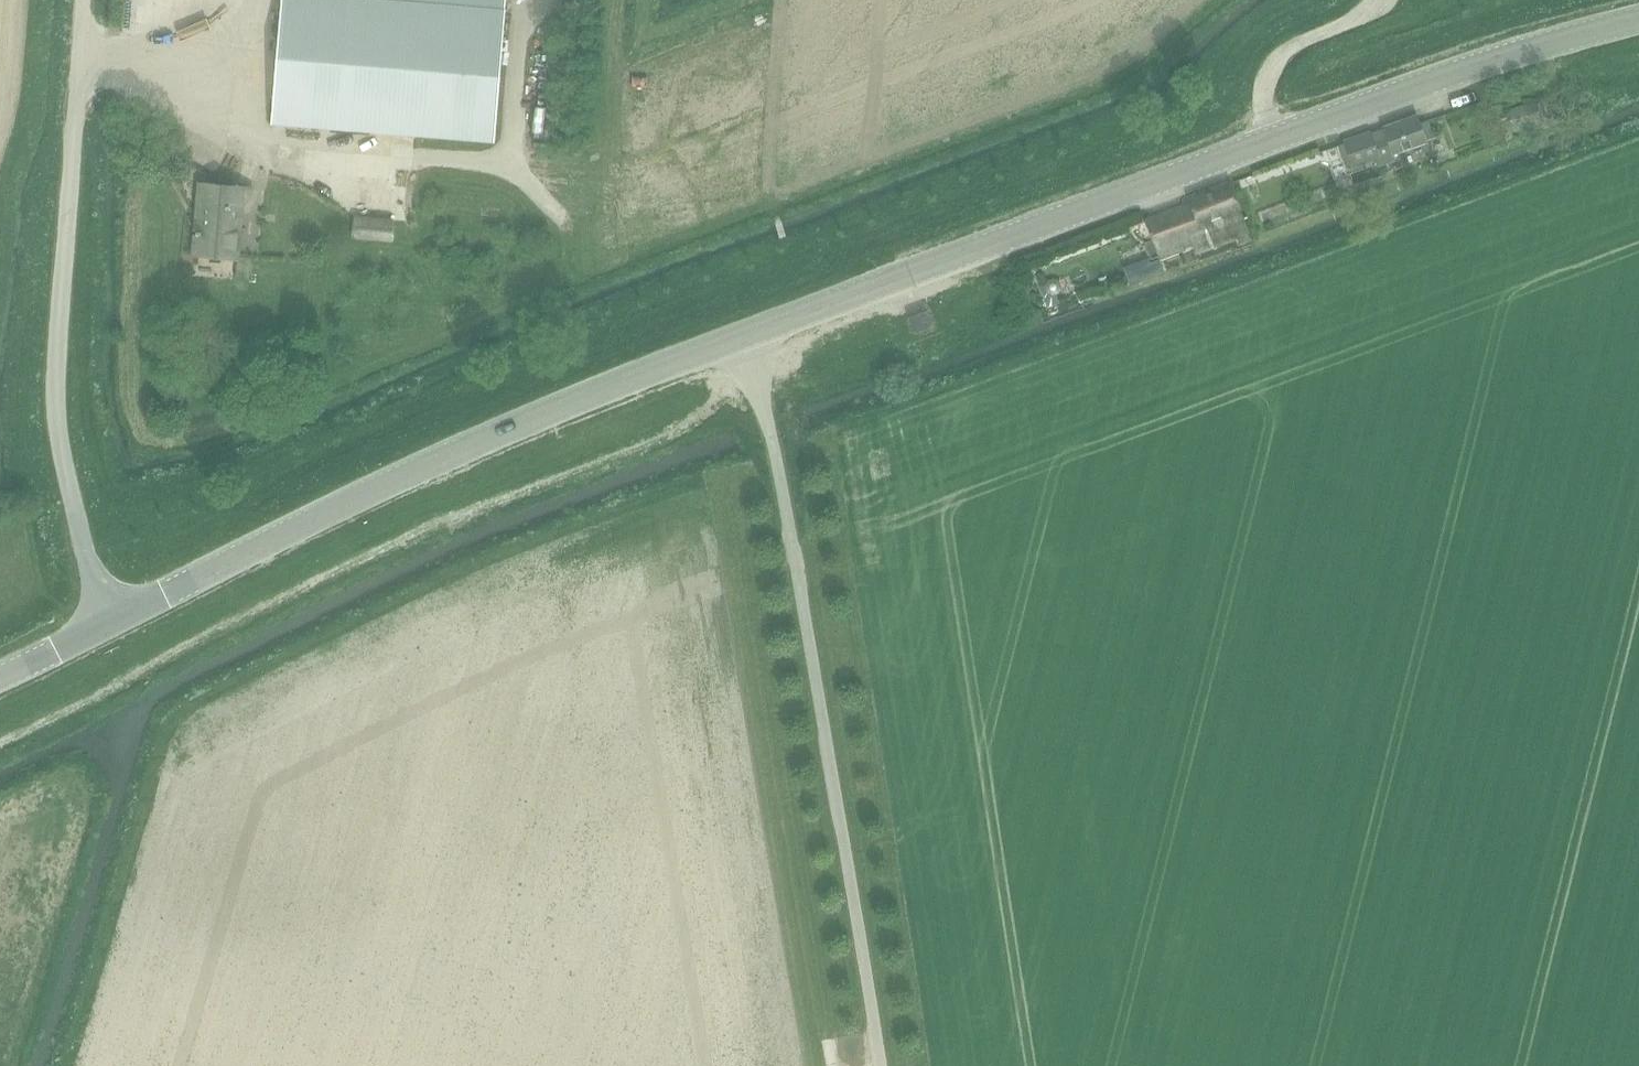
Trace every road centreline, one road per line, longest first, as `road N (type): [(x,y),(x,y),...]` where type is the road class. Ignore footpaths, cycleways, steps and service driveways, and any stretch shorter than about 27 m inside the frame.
road 1 (tertiary): [(1638,21),(1436,81),(604,389),(115,619)]
road 2 (unclassified): [(115,619),(86,555),(57,404),(86,0)]
road 3 (tertiary): [(0,680),(115,619)]

